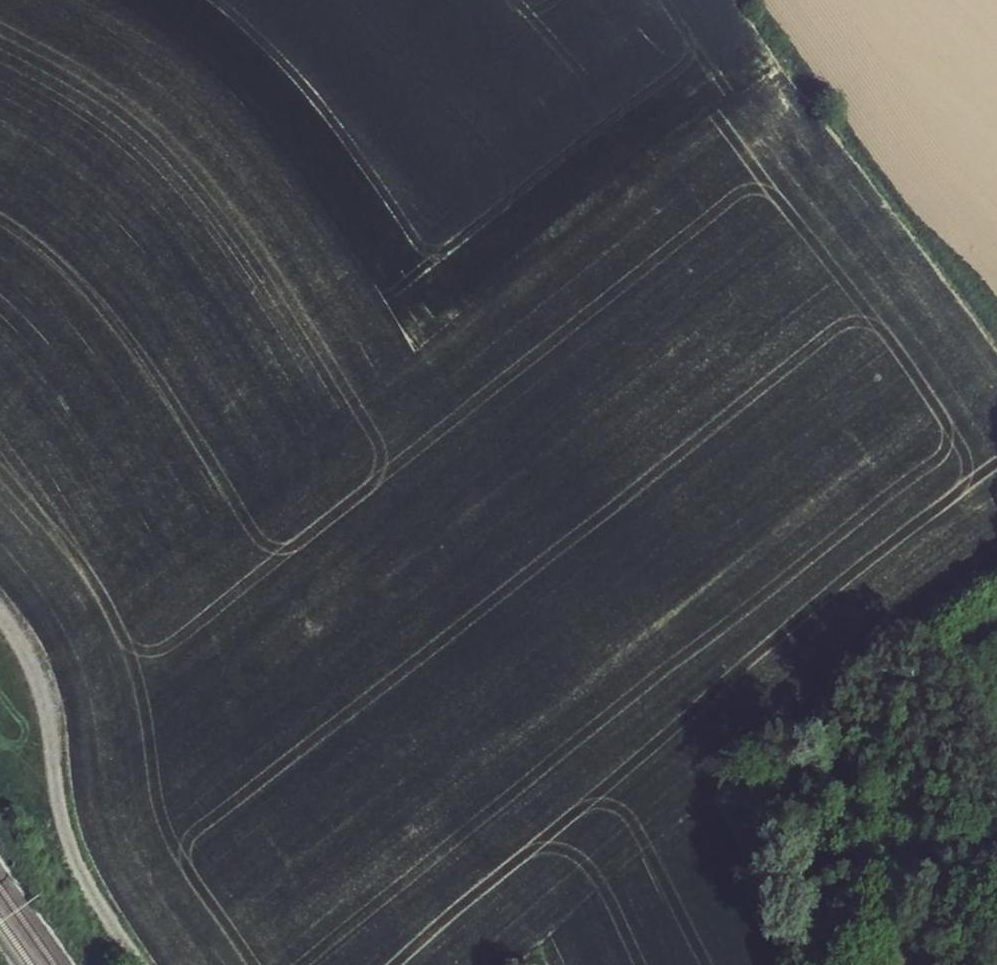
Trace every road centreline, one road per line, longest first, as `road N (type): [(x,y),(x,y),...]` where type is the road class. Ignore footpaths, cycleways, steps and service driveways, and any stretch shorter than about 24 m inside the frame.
road 1 (track): [(757,0),(996,320)]
road 2 (track): [(0,618),(45,675),(70,842),(156,964)]

